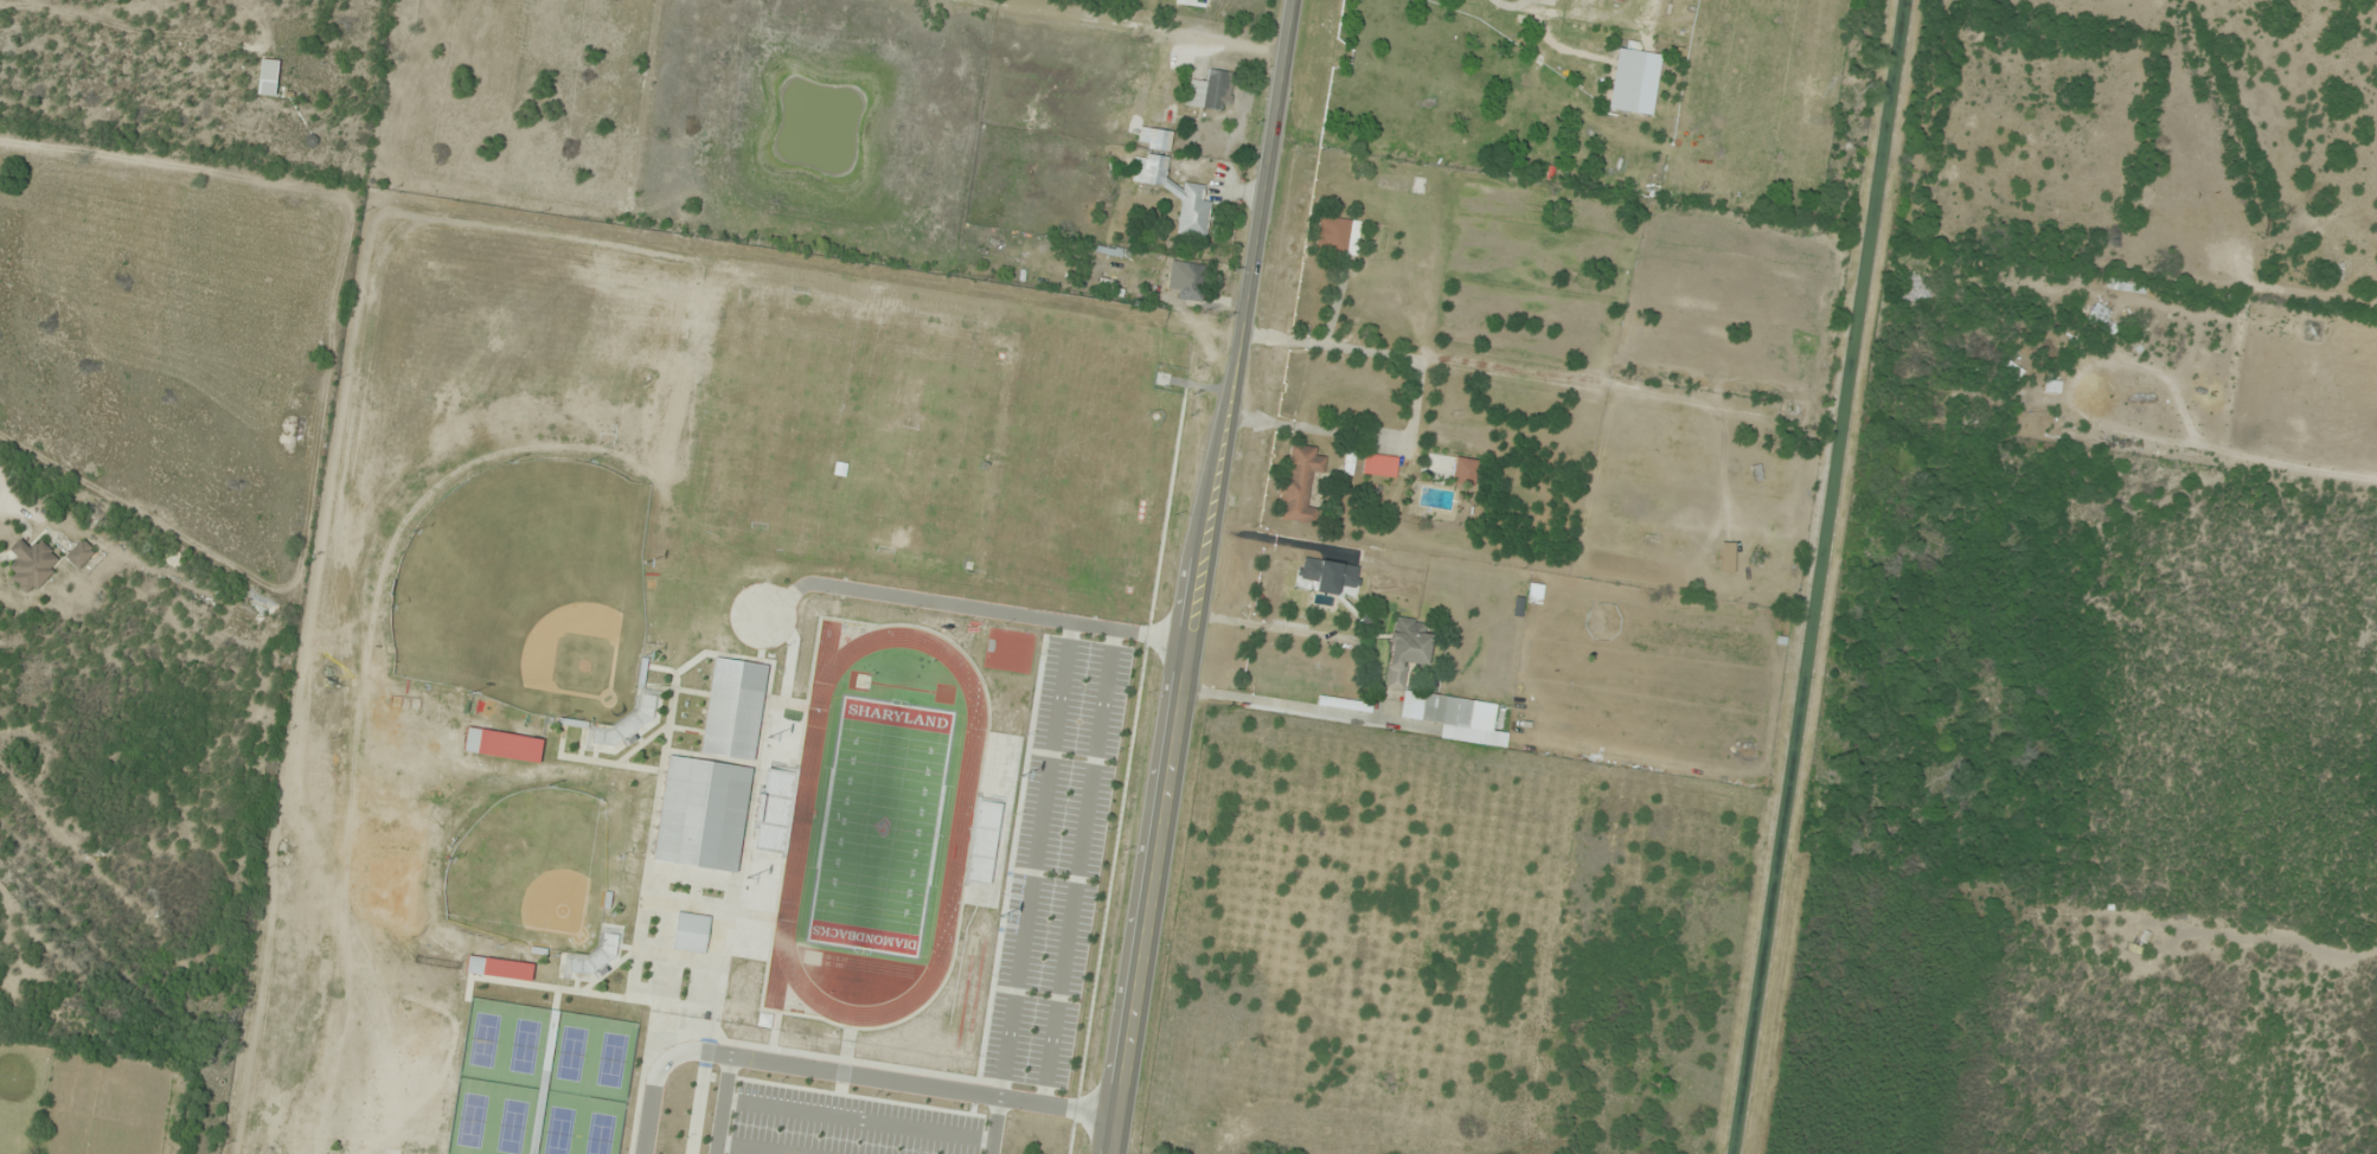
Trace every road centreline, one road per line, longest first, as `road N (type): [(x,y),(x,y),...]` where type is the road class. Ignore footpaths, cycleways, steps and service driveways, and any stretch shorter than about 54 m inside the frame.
road 1 (secondary): [(1111,1153),(1190,698),(1293,0)]
road 2 (residential): [(2376,312),(2181,278)]

